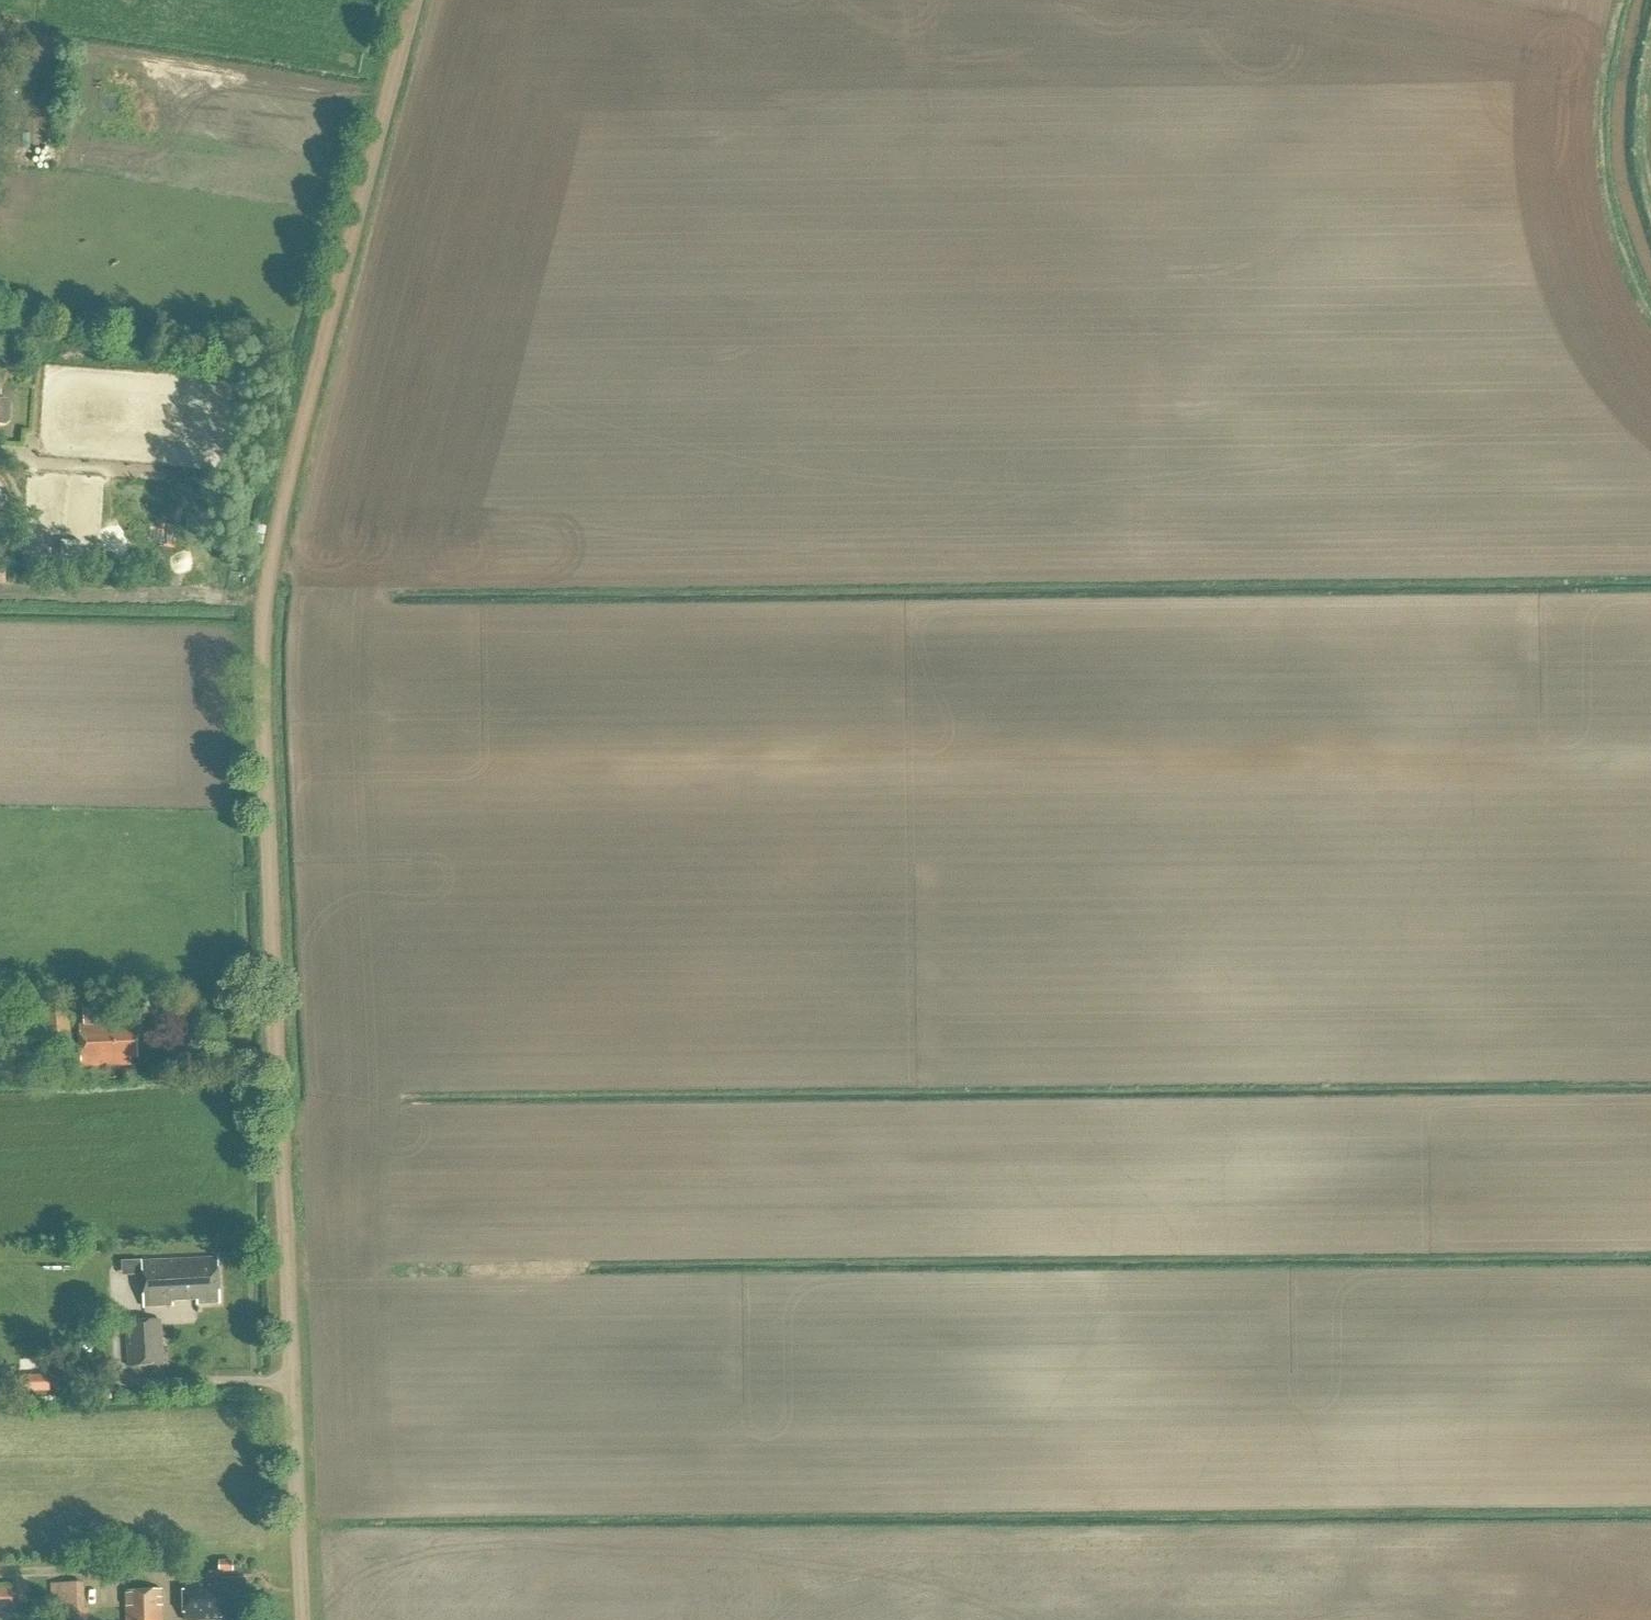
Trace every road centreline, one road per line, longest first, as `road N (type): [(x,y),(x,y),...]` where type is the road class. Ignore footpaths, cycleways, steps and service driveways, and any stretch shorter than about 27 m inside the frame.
road 1 (unclassified): [(410,0),(260,574),(301,1619)]

